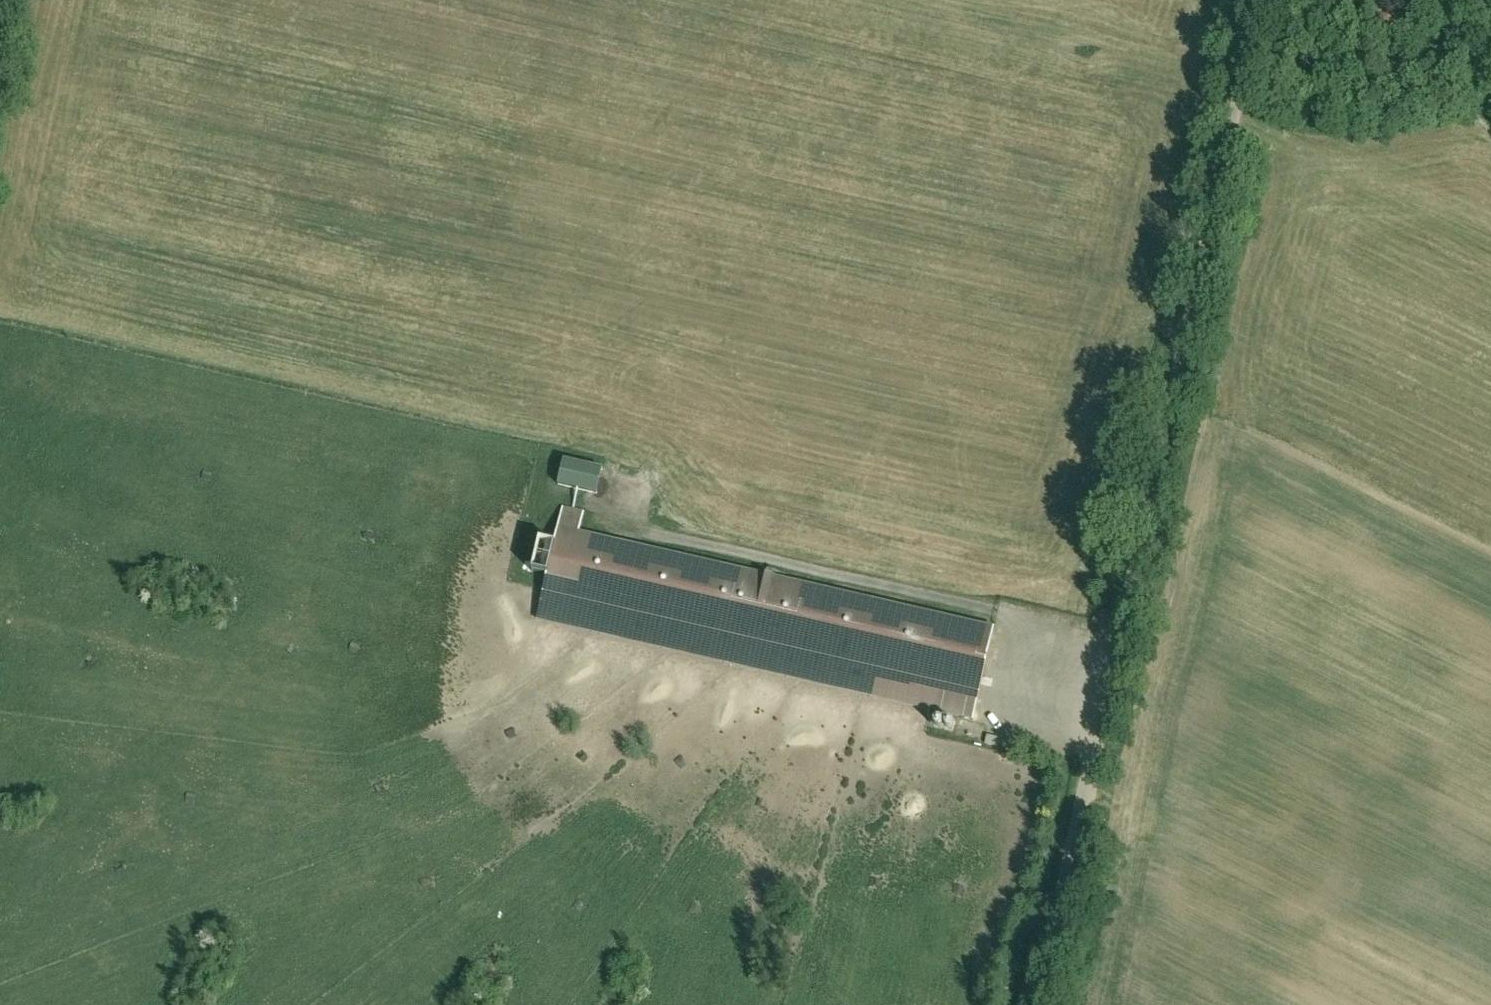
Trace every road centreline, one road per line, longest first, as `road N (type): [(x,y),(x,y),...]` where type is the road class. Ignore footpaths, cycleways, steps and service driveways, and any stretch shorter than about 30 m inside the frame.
road 1 (residential): [(1251,0),(1033,1004)]

